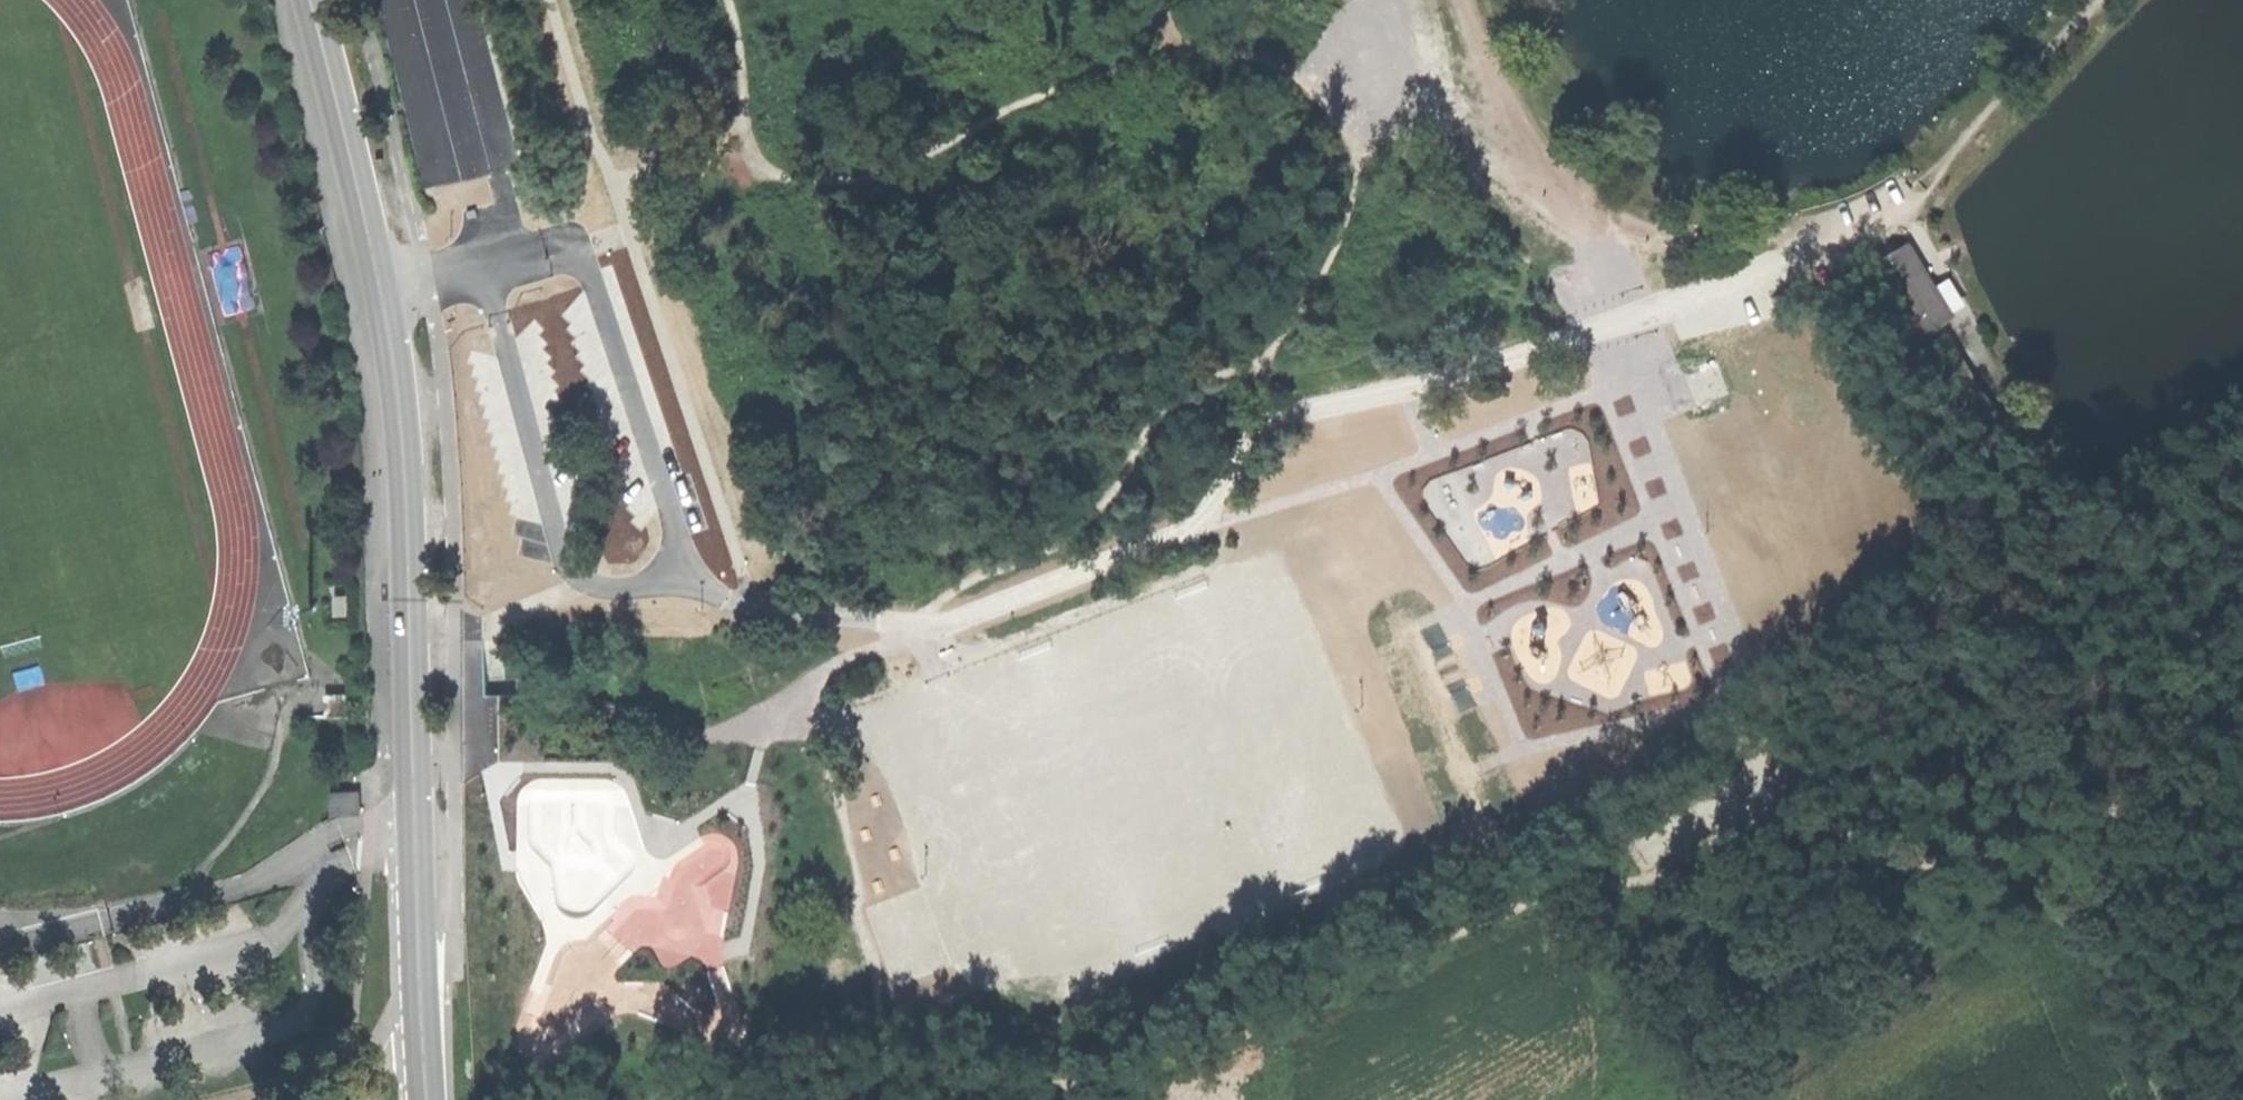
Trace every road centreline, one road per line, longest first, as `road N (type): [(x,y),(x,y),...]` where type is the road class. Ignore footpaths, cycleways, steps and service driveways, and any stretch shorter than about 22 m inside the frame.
road 1 (secondary): [(422,985),(410,523),(389,322),(308,0)]
road 2 (track): [(627,238),(761,611)]
road 3 (track): [(547,0),(627,238),(577,245)]
road 4 (unclassified): [(360,1099),(422,985)]

